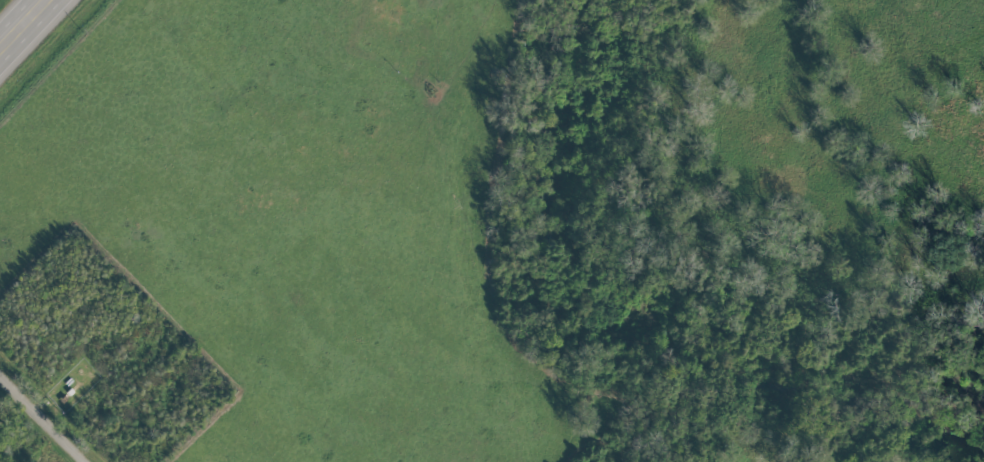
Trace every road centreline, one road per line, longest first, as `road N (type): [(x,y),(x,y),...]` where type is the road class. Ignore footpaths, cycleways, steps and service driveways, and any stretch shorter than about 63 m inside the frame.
road 1 (residential): [(0,371),(87,461)]

